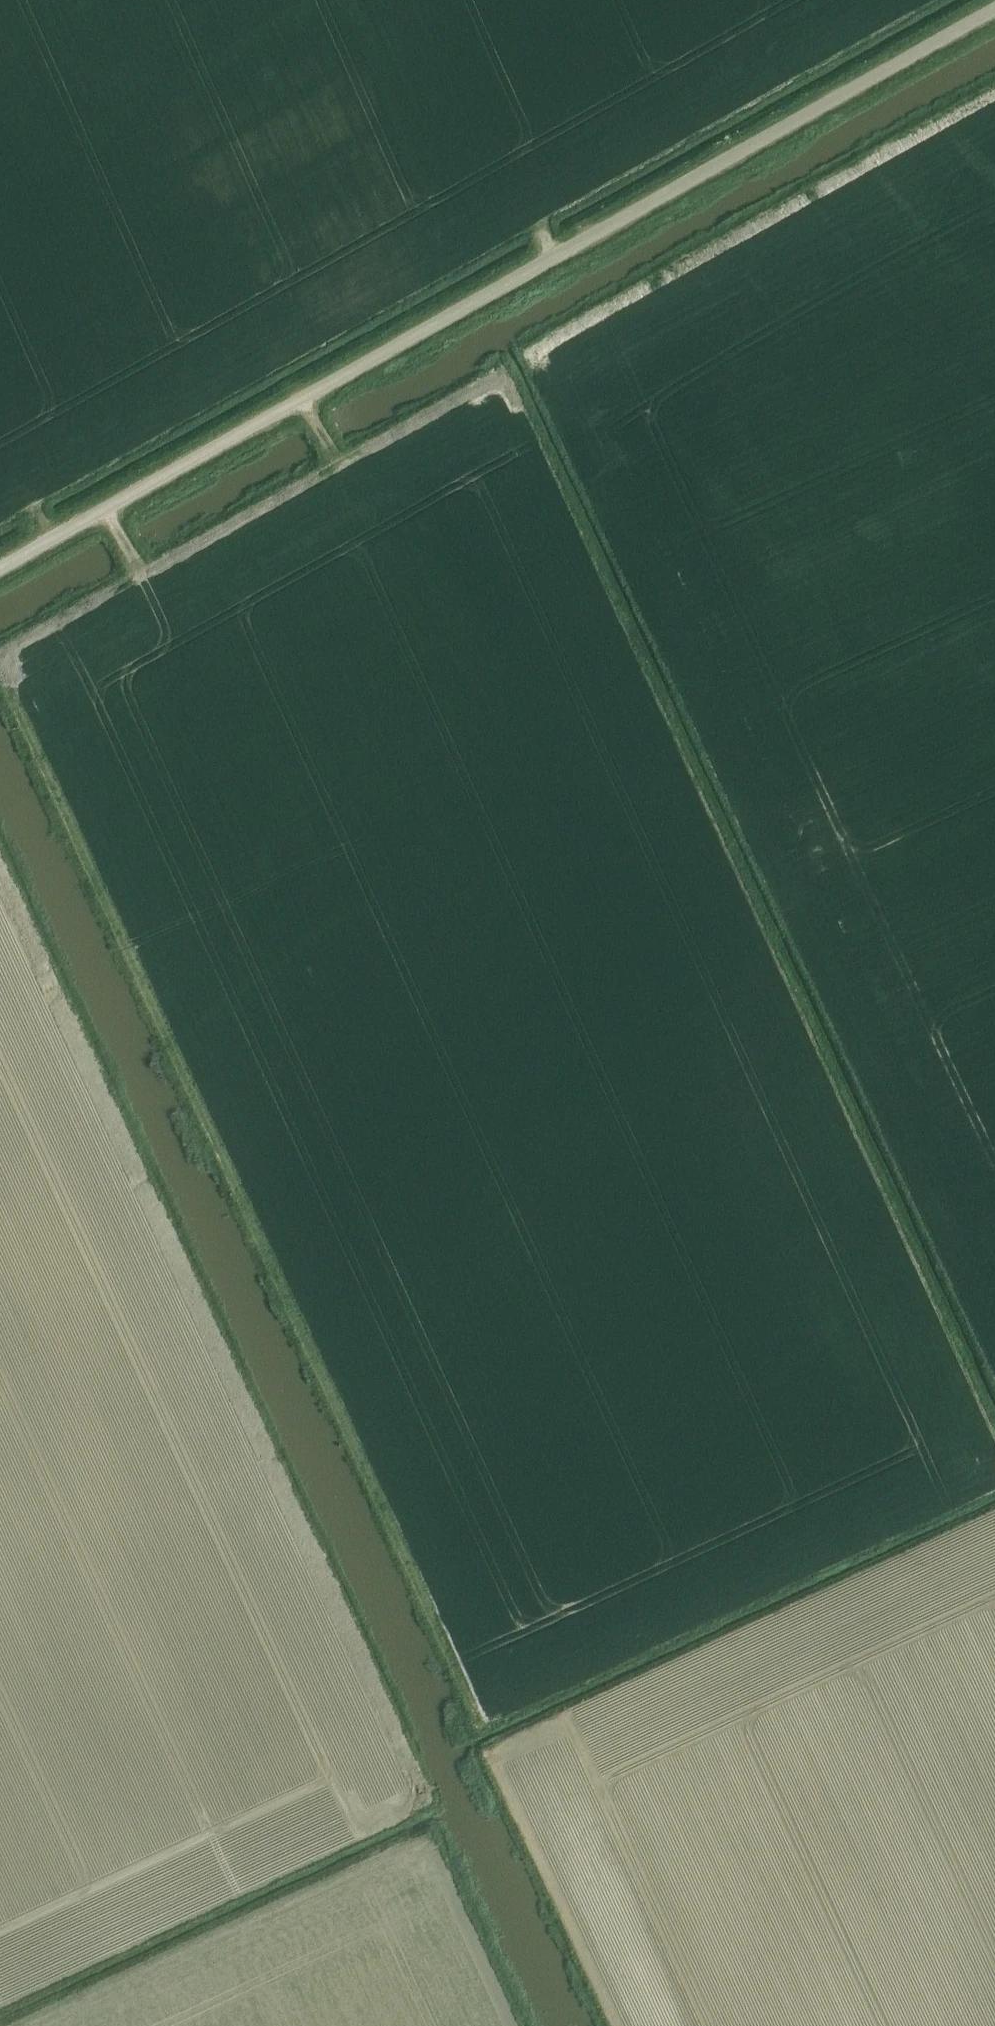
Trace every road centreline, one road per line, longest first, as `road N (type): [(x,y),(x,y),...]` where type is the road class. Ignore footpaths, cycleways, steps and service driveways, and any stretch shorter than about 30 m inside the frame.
road 1 (unclassified): [(0,565),(994,9)]

